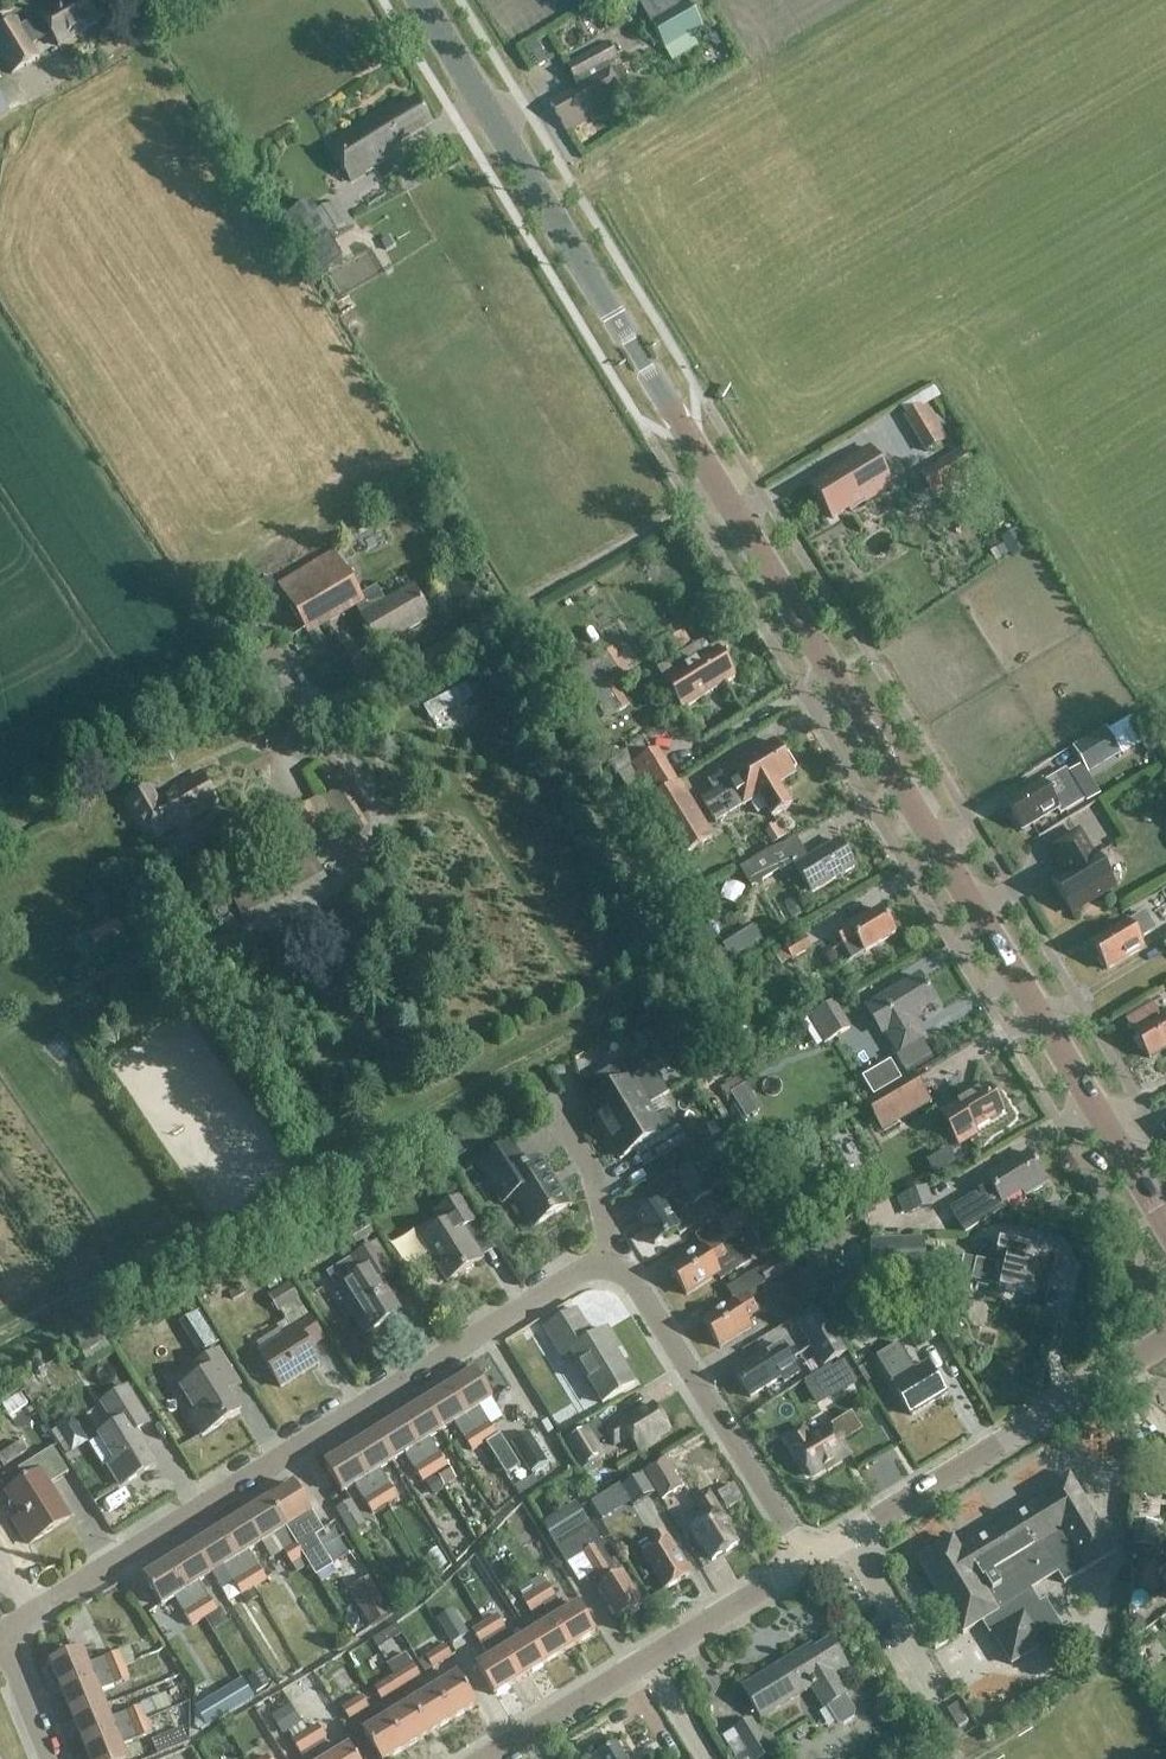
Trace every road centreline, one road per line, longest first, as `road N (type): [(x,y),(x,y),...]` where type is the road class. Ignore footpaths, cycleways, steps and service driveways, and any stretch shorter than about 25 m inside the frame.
road 1 (secondary): [(1165,1227),(419,0)]
road 2 (residential): [(0,1633),(574,1274),(601,1266)]
road 3 (tertiary): [(807,1561),(1165,1342)]
road 4 (tertiary): [(488,1758),(807,1561)]
road 5 (residential): [(601,1266),(635,1285),(807,1561)]
road 6 (residential): [(601,1266),(607,1238),(592,1173),(545,1092)]
road 7 (residential): [(52,1758),(0,1642)]

